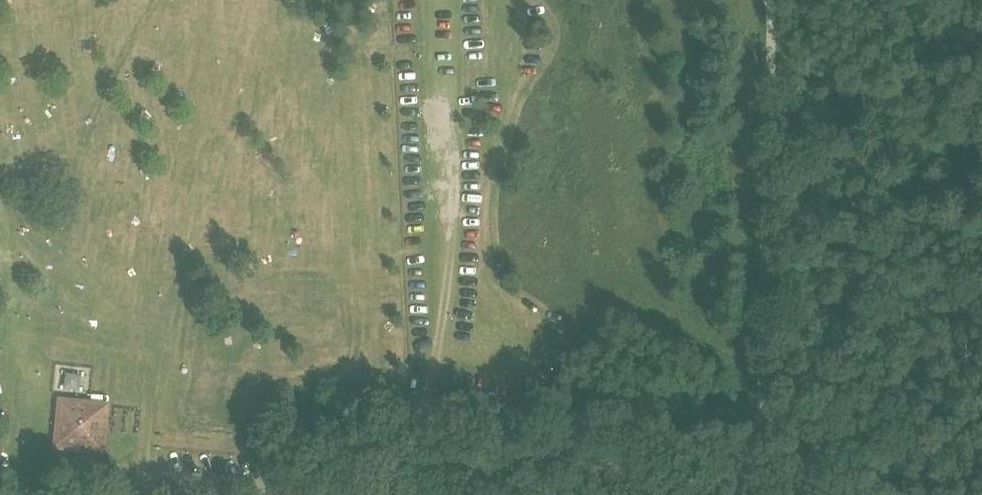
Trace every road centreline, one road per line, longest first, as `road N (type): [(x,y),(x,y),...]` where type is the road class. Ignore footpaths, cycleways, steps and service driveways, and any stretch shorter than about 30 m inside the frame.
road 1 (track): [(416,494),(456,193),(441,0)]

